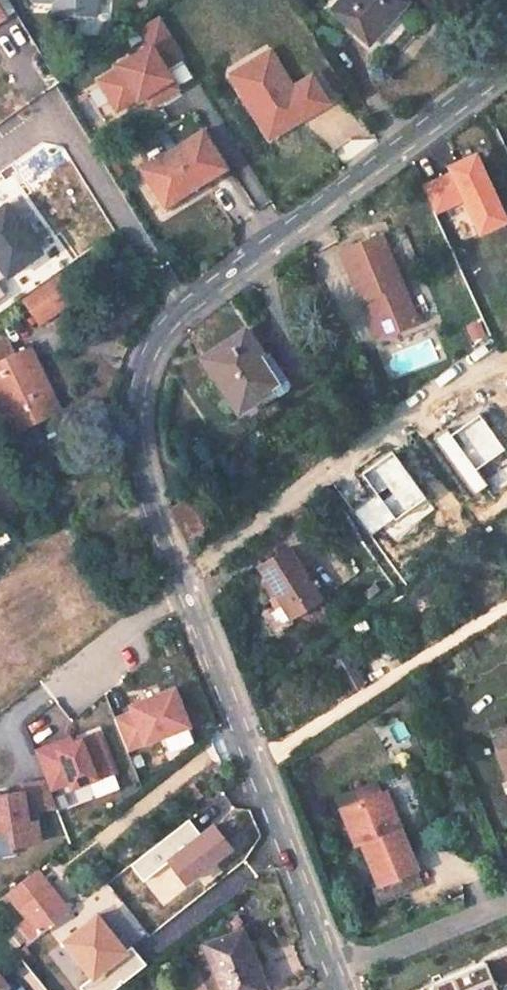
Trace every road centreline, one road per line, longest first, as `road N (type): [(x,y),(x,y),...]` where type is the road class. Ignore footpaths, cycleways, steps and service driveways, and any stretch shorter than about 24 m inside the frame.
road 1 (residential): [(506,60),(157,339),(137,399),(137,439),(179,577)]
road 2 (residential): [(179,577),(336,973)]
road 3 (residential): [(179,577),(479,362)]
road 4 (residential): [(336,973),(506,901)]

